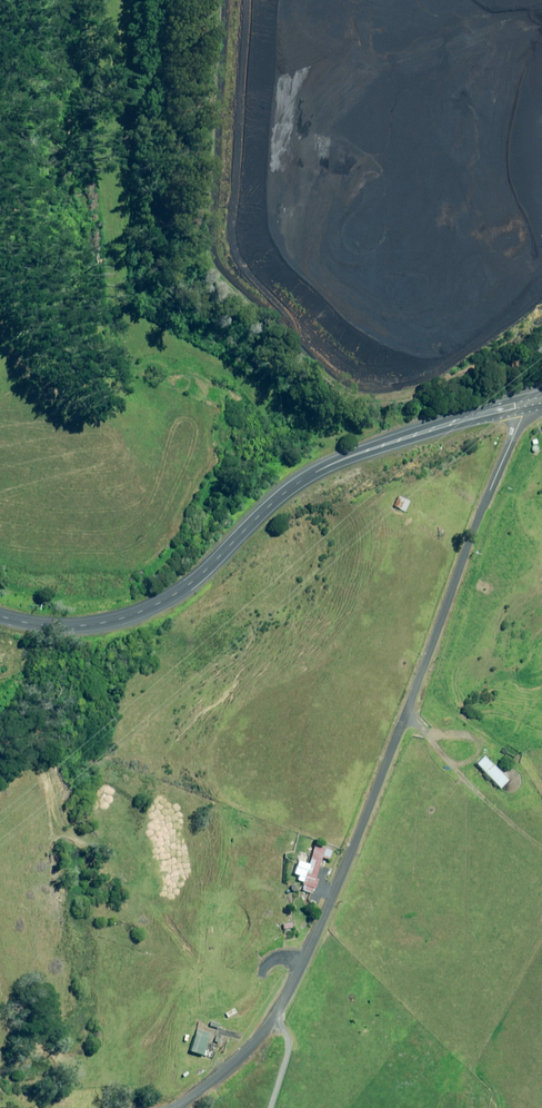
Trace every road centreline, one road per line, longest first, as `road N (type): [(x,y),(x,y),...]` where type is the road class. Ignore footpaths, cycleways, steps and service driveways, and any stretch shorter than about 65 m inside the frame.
road 1 (unclassified): [(178,1107),(257,1037),(301,964),(520,408)]
road 2 (unclassified): [(0,615),(61,626),(132,615),(196,579),(273,502),(318,471),(520,408)]

